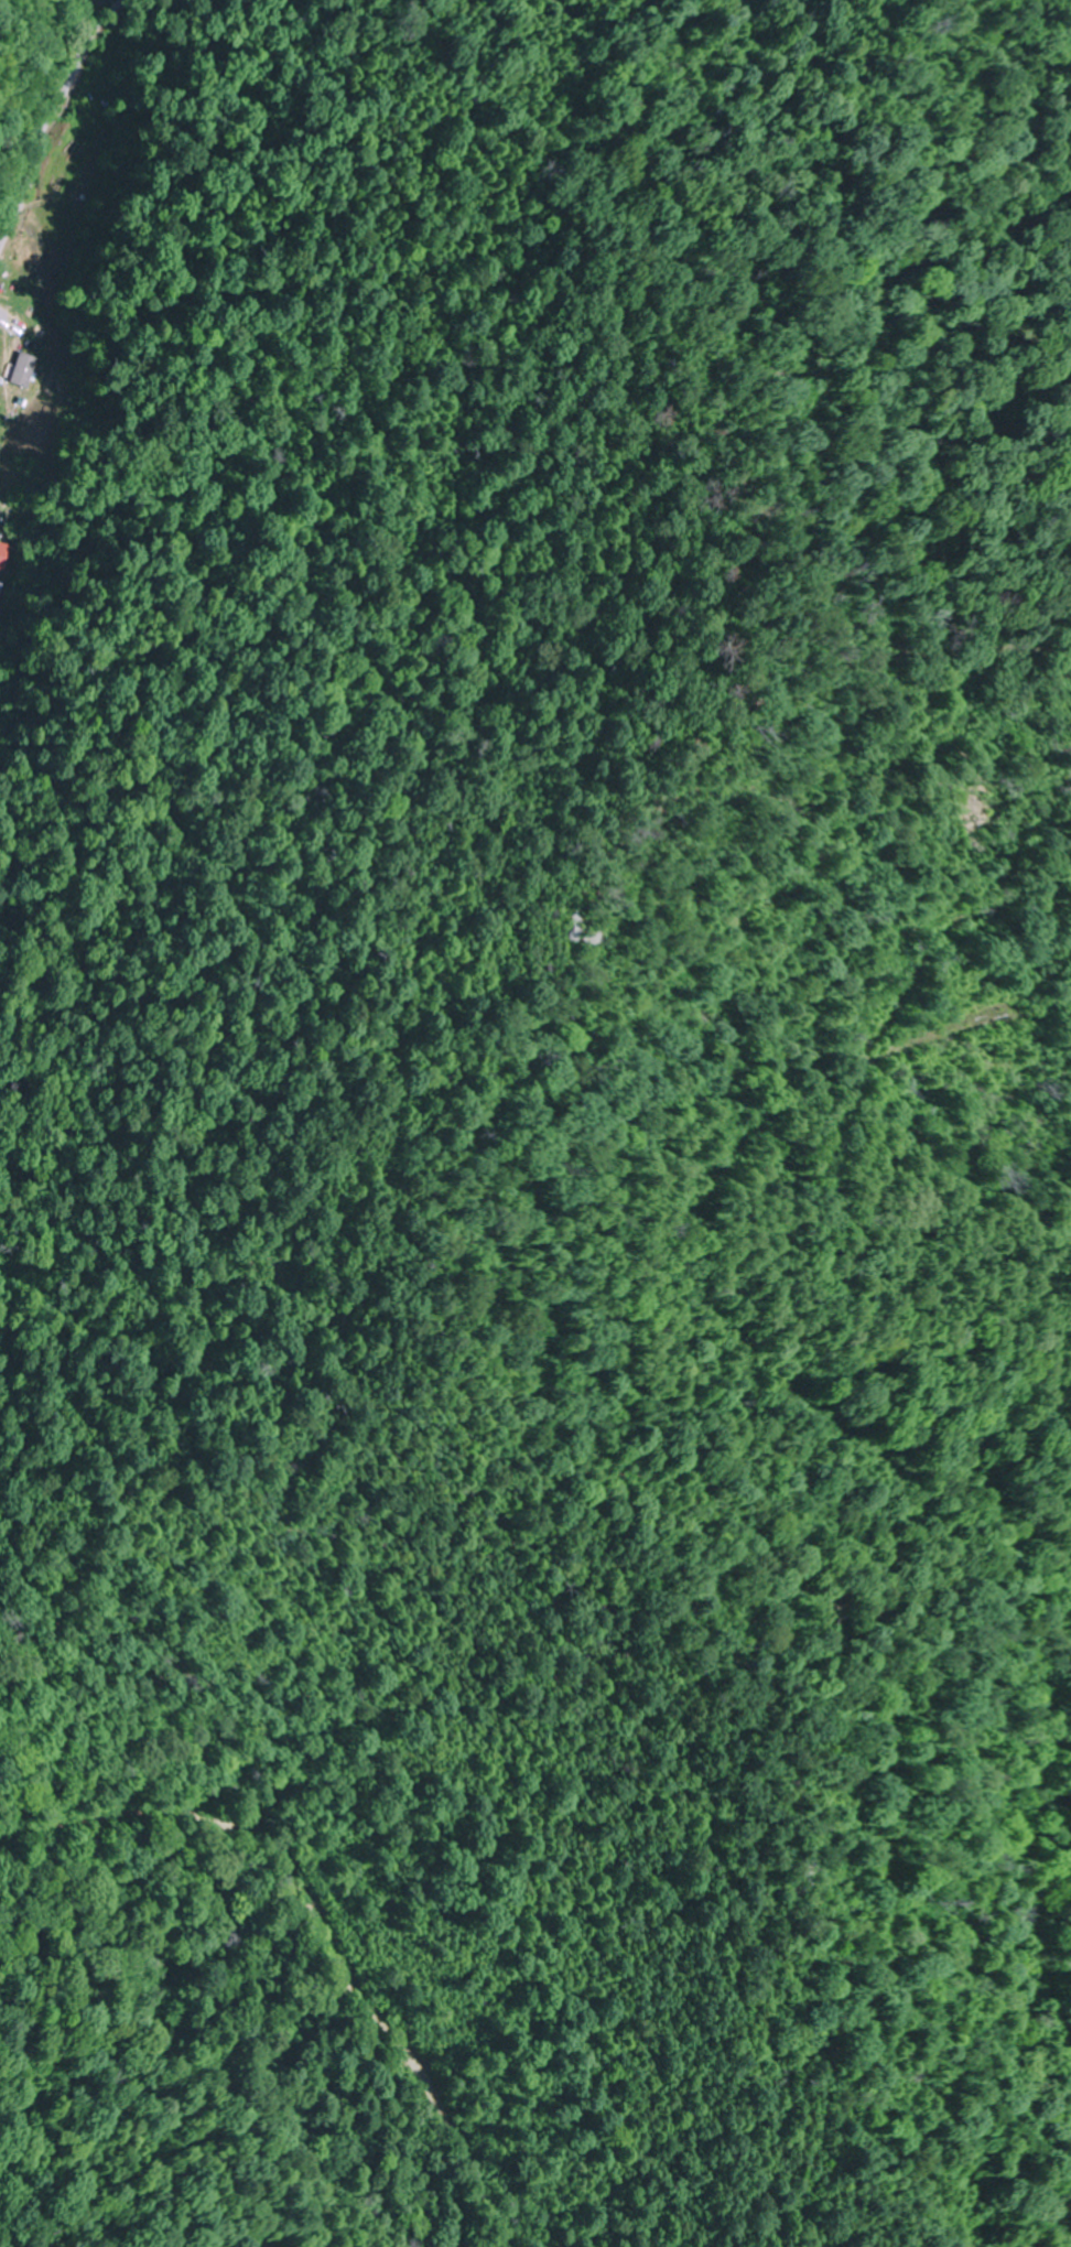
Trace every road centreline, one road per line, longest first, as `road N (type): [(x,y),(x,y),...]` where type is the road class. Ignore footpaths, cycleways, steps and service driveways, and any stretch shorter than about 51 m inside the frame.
road 1 (residential): [(125,0),(0,271)]

